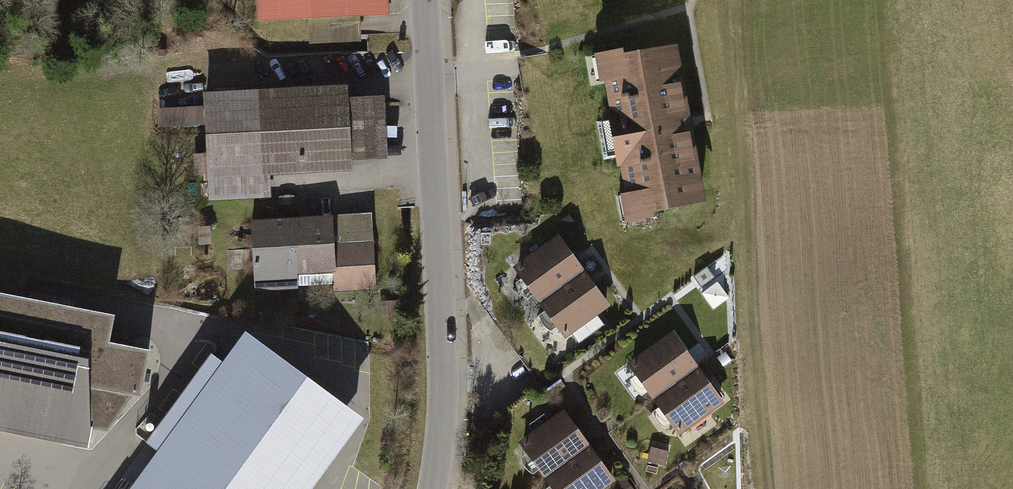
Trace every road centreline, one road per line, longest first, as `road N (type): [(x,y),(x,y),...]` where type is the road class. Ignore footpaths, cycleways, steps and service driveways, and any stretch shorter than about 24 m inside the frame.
road 1 (residential): [(432,488),(443,376),(425,0)]
road 2 (track): [(767,488),(742,123)]
road 3 (residential): [(99,488),(176,383),(188,344),(158,319),(35,292)]

